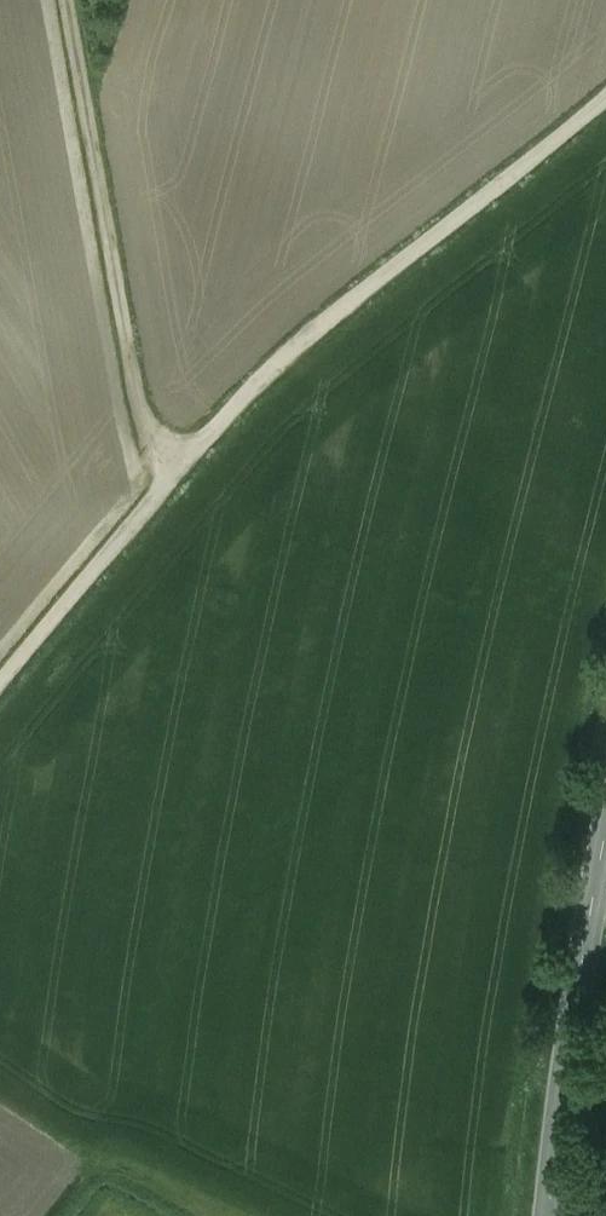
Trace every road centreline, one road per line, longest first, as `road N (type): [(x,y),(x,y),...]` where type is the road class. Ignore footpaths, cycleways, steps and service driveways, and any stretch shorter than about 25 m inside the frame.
road 1 (track): [(0,681),(273,360),(605,97)]
road 2 (track): [(185,456),(156,420),(137,367),(71,0)]
road 3 (tertiary): [(592,906),(549,1215)]

